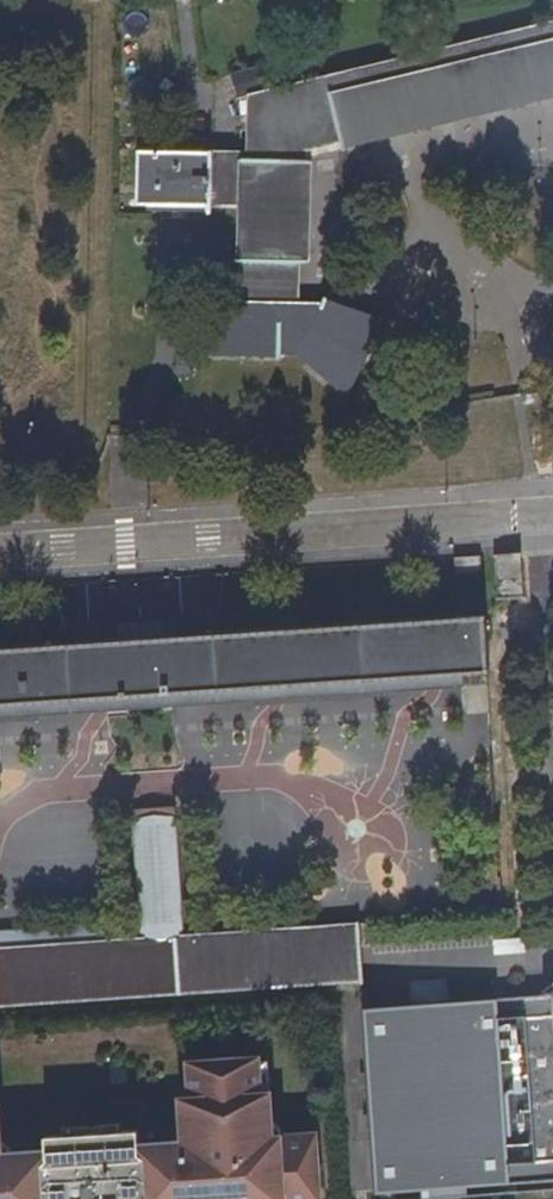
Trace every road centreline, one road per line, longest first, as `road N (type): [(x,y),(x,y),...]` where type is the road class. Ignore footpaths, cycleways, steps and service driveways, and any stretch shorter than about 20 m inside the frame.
road 1 (residential): [(0,551),(552,513)]

